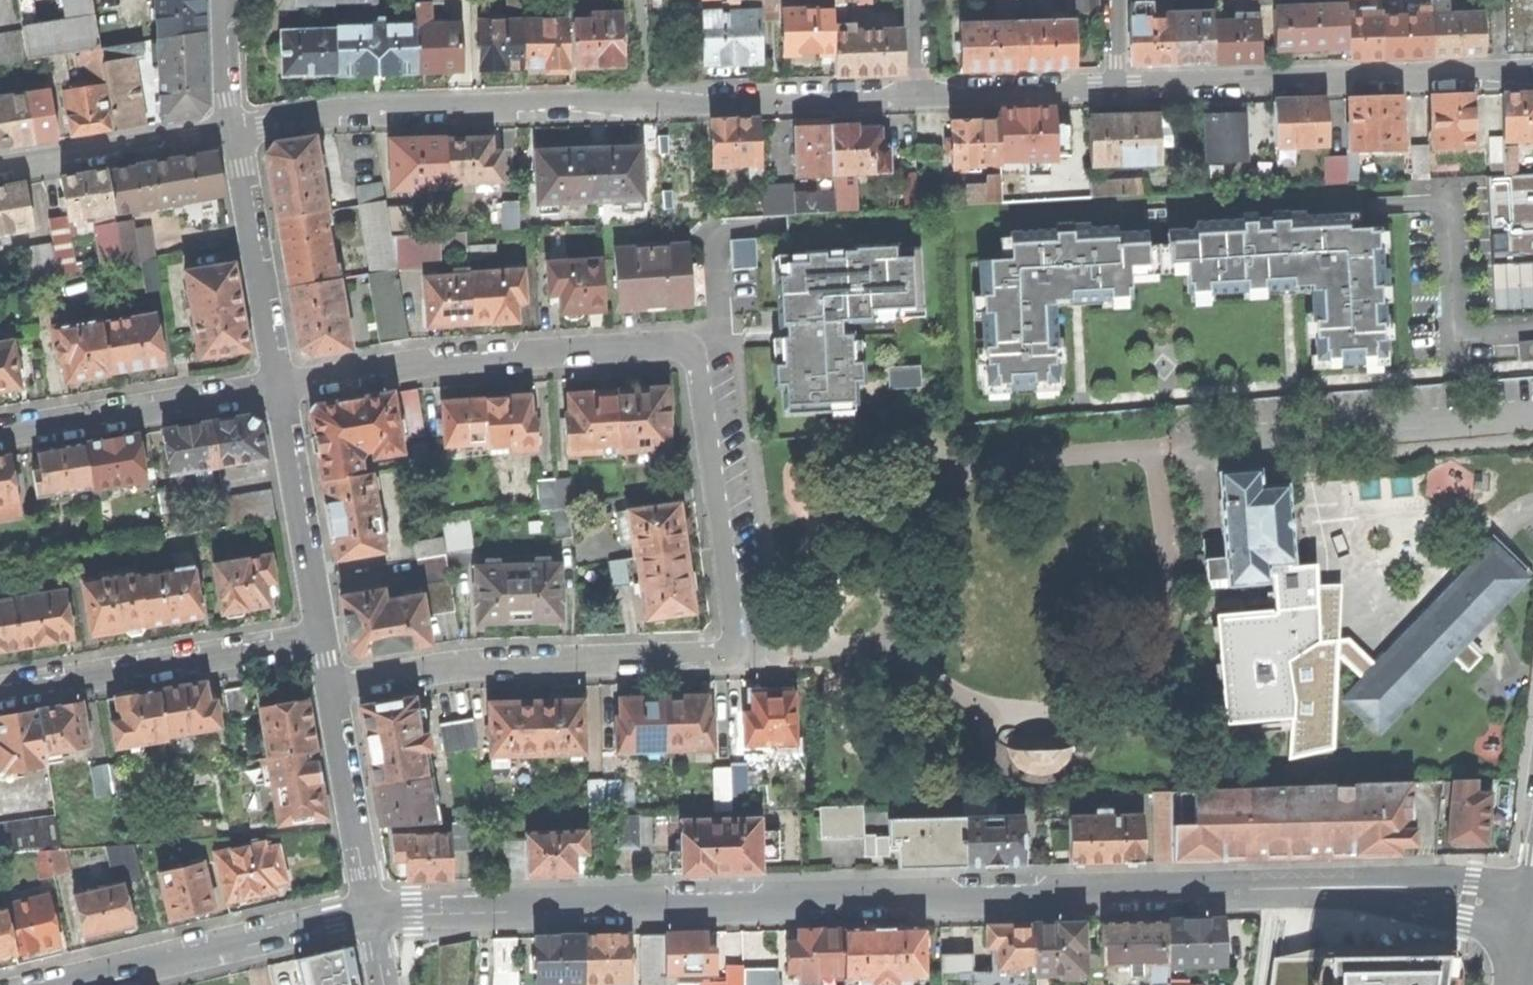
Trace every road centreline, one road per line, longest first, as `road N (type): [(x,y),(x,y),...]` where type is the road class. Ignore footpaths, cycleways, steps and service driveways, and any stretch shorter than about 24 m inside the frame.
road 1 (residential): [(333,687),(475,665),(731,650),(698,369),(673,345),(428,360),(280,386)]
road 2 (unclassified): [(1322,884),(373,912)]
road 3 (residential): [(918,97),(340,113),(232,131)]
road 4 (residential): [(1532,72),(1108,88)]
road 5 (residential): [(323,638),(0,691)]
road 6 (unclassified): [(65,984),(373,912)]
road 7 (residential): [(0,432),(280,386)]
road 8 (residential): [(232,131),(280,386)]
road 9 (residential): [(280,386),(323,638)]
road 10 (residential): [(232,131),(0,170)]
road 11 (residential): [(333,687),(373,912)]
road 12 (unclassified): [(1532,889),(1472,881),(1322,884)]
road 13 (unclassified): [(1322,884),(1526,935)]
road 14 (residential): [(1108,88),(918,97)]
road 15 (residential): [(227,0),(232,131)]

